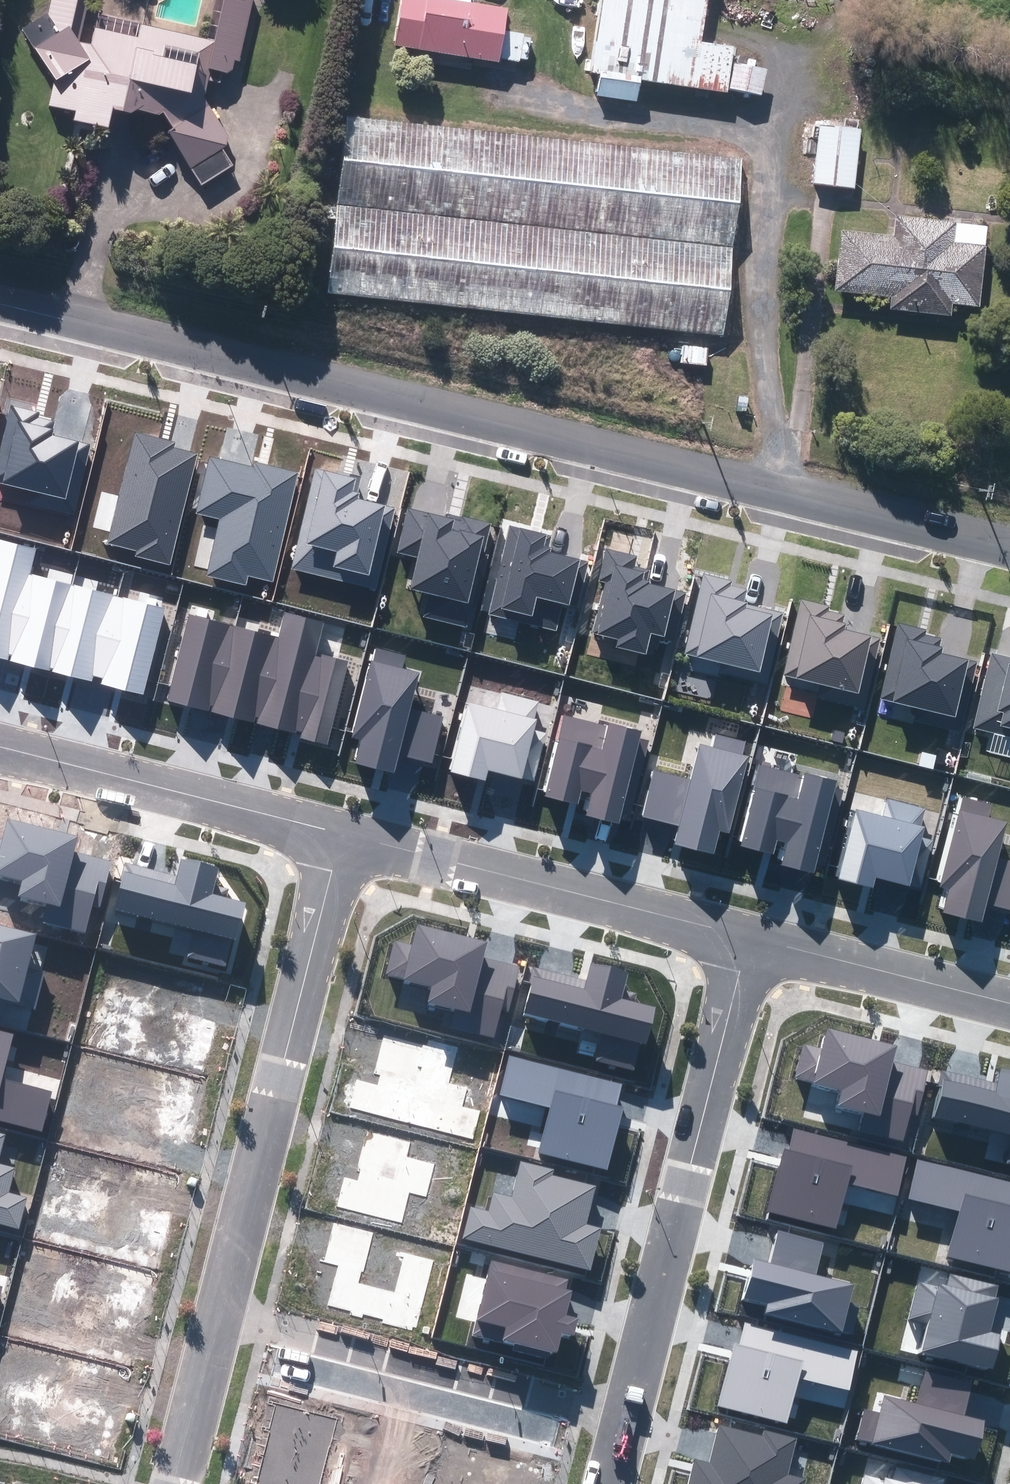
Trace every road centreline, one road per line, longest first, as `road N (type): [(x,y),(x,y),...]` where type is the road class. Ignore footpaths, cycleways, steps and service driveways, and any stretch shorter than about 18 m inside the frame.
road 1 (unclassified): [(1009,543),(0,295)]
road 2 (track): [(779,486),(759,144),(515,100)]
road 3 (residential): [(341,833),(222,1306)]
road 4 (residential): [(746,940),(627,1412)]
road 5 (residential): [(746,940),(341,833)]
road 6 (residential): [(222,1306),(627,1412)]
road 7 (residential): [(341,833),(0,750)]
road 8 (residential): [(1009,1009),(746,940)]
road 9 (residential): [(222,1306),(177,1483)]

